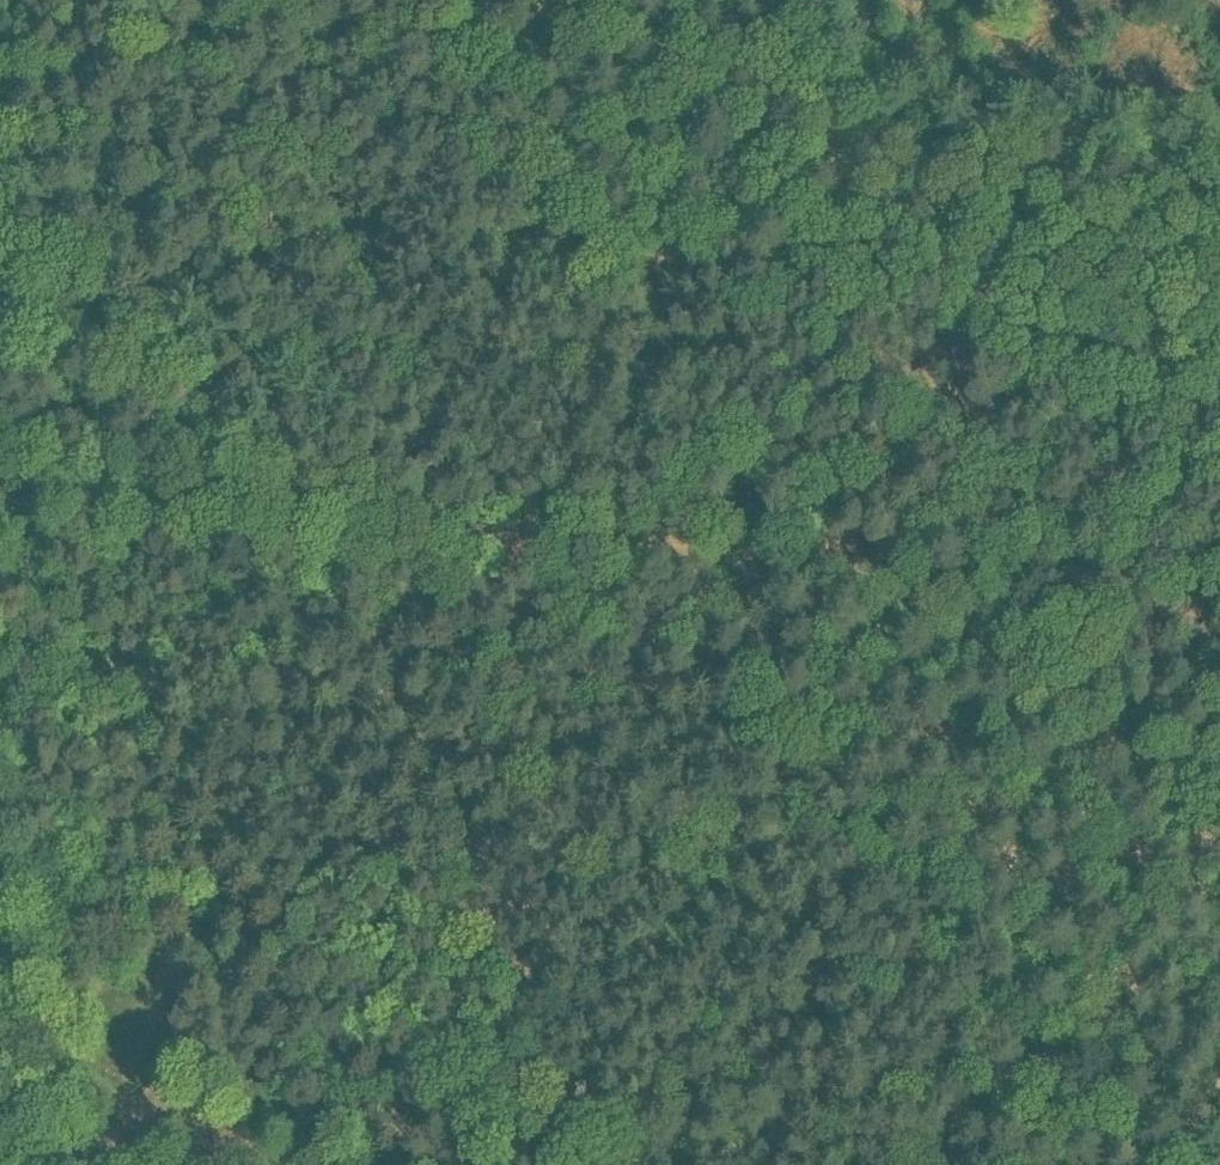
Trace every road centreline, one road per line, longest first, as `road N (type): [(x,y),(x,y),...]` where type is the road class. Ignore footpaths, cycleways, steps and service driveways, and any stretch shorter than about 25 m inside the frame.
road 1 (track): [(804,564),(838,564),(904,586),(1119,744),(1219,794)]
road 2 (track): [(0,1004),(29,1041),(154,1117)]

